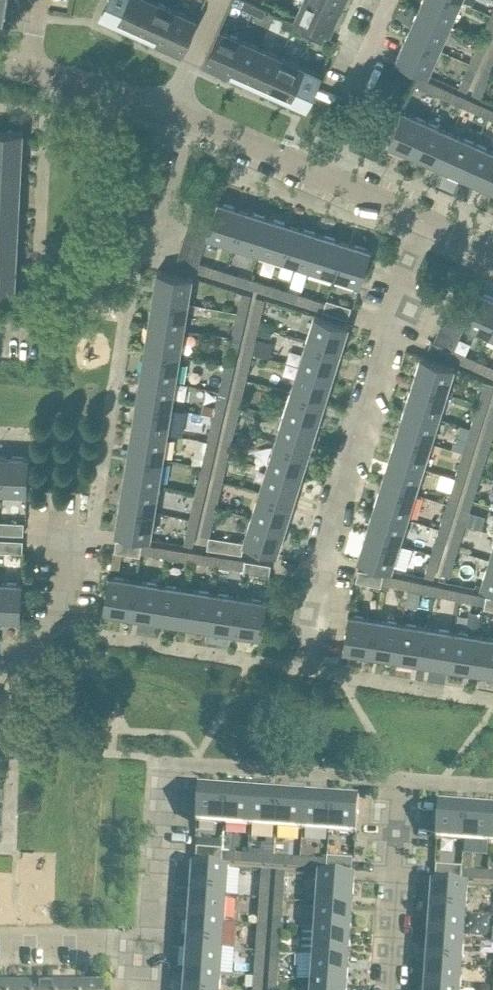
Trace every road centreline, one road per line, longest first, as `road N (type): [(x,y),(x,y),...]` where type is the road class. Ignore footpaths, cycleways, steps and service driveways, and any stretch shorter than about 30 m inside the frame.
road 1 (residential): [(302,670),(318,563),(421,219)]
road 2 (residential): [(390,989),(404,779)]
road 3 (residential): [(325,176),(391,0)]
road 4 (residential): [(152,945),(168,762)]
road 5 (residential): [(325,176),(170,112)]
road 6 (residential): [(152,945),(0,944)]
road 7 (residential): [(170,112),(27,71)]
road 8 (residential): [(170,112),(220,0)]

